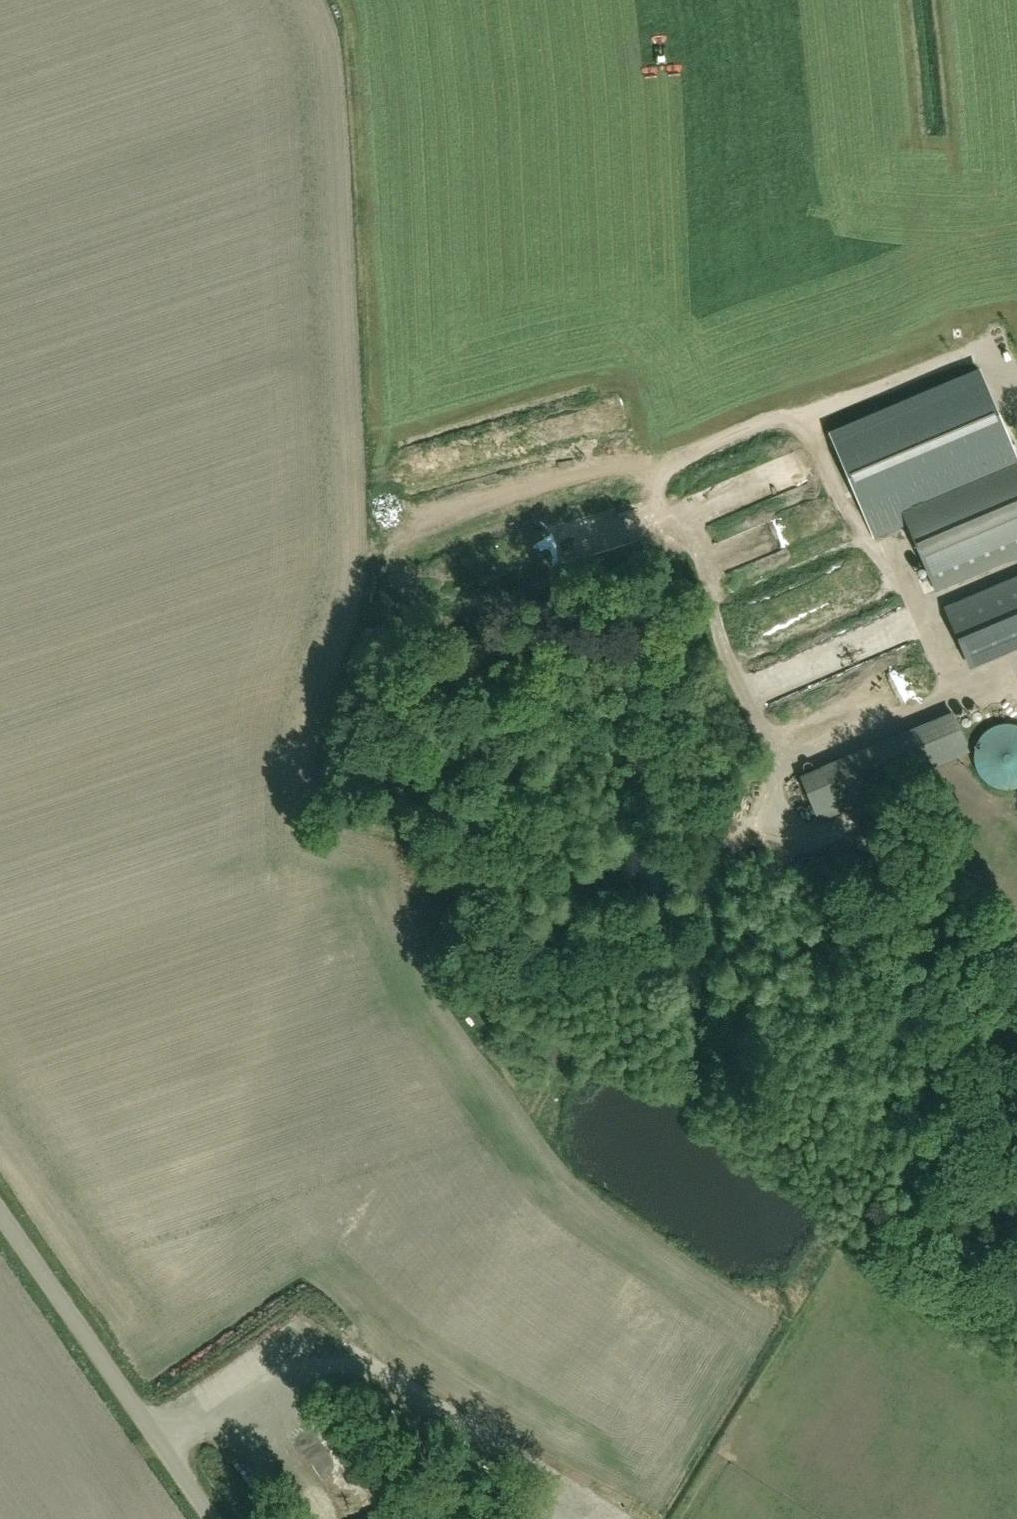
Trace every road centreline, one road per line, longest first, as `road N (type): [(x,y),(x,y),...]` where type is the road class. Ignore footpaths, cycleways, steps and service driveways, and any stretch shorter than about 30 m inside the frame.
road 1 (unclassified): [(201,1518),(0,1226)]

